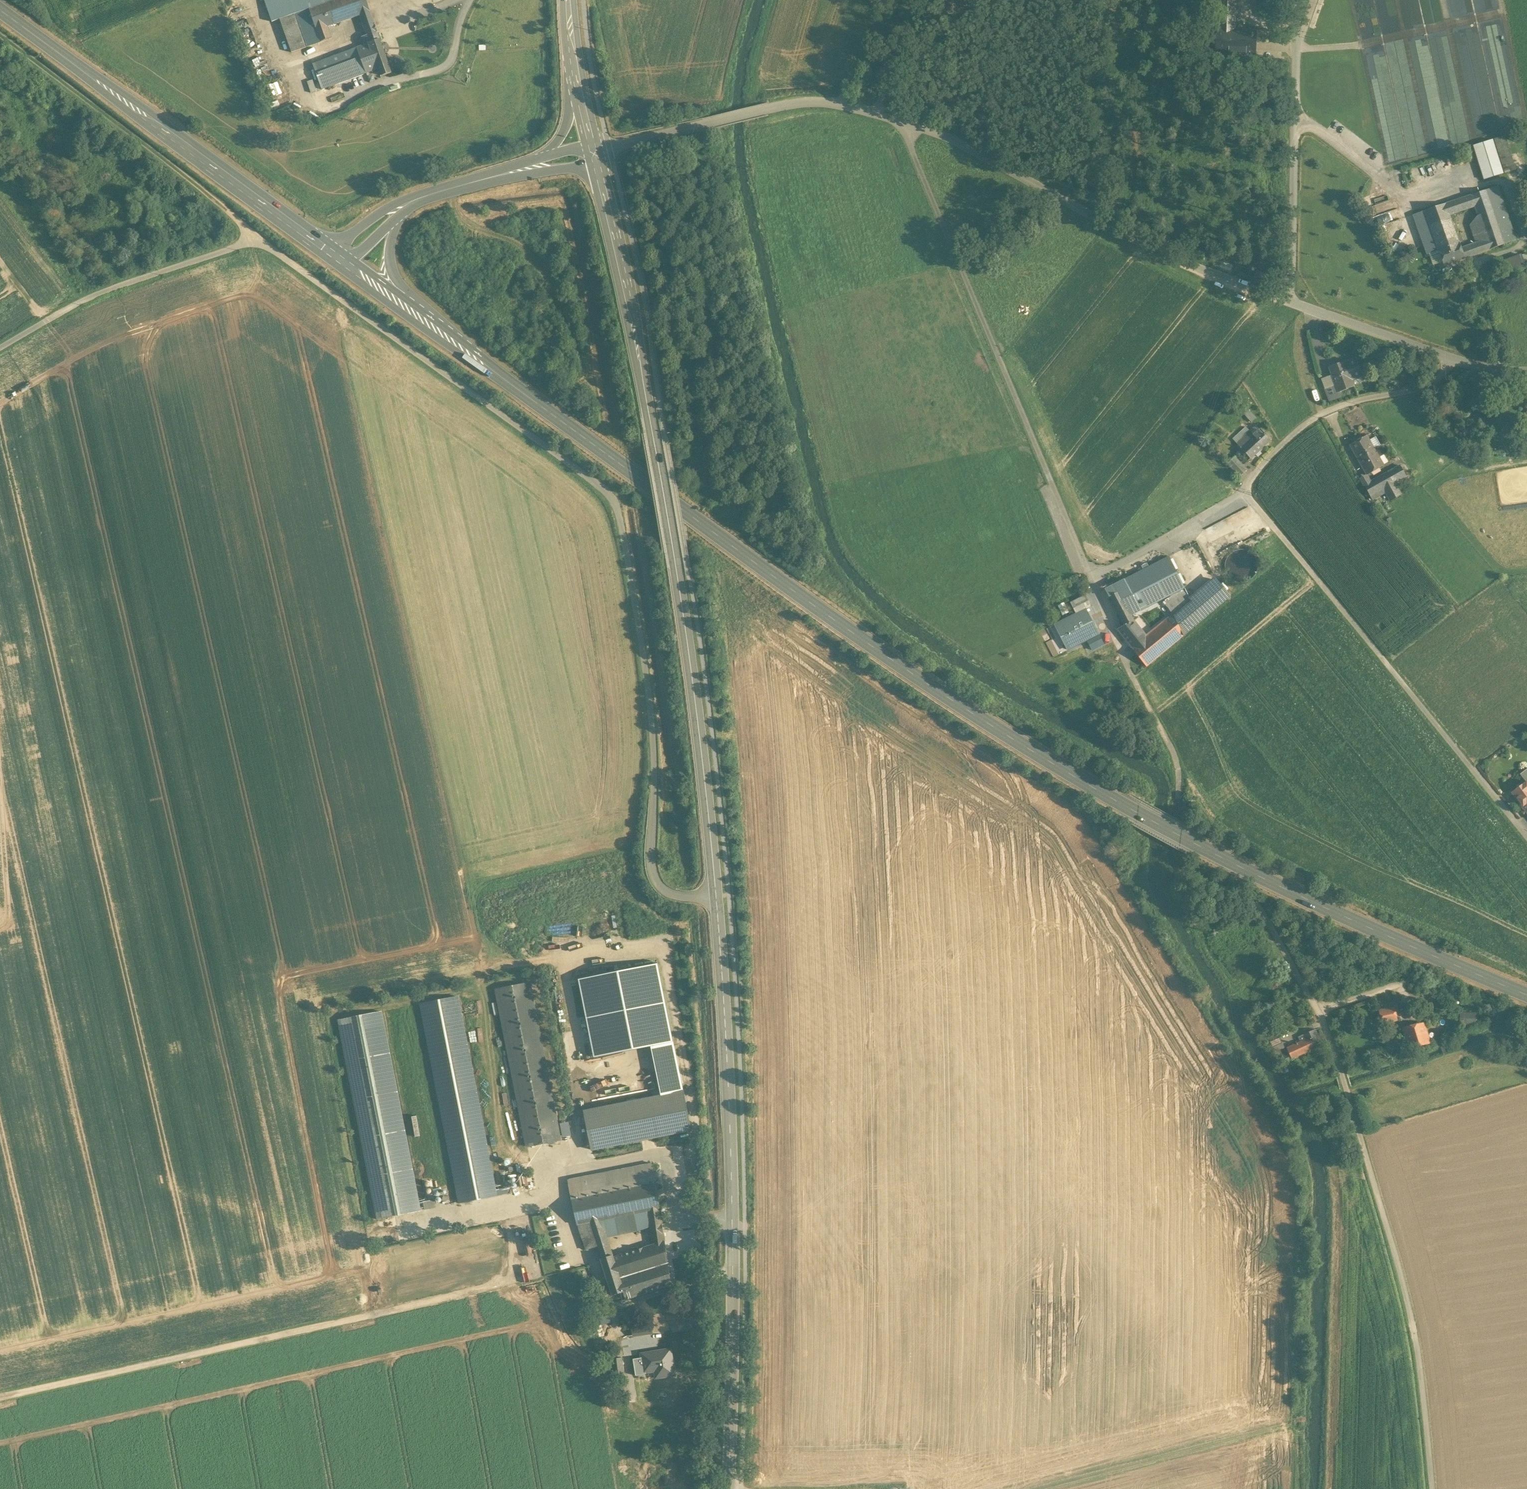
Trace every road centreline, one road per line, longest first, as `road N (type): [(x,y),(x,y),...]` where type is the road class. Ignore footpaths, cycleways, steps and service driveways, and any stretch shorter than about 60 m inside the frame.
road 1 (primary): [(406,306),(989,722),(1129,806),(1327,908),(1526,993)]
road 2 (track): [(0,349),(81,301),(255,237),(606,493),(624,536),(649,701),(653,870),(659,889),(675,896),(717,897)]
road 3 (unclassified): [(1091,577),(1180,764),(1174,861),(1261,904),(1333,1044),(1405,1282),(1436,1488)]
road 4 (tertiary): [(730,1488),(727,1041),(677,569)]
road 5 (track): [(1051,1488),(1302,1422),(1312,1193),(1302,1157),(1151,897),(1143,846)]
road 6 (unclassified): [(903,122),(1091,577)]
road 7 (unclassified): [(1250,488),(1526,837)]
road 8 (unclassified): [(903,122),(1173,258),(1291,304)]
road 9 (primary): [(0,10),(328,250)]
road 10 (track): [(0,36),(255,237)]
road 11 (unclassified): [(599,154),(809,102),(903,122)]
road 12 (unclassified): [(1297,0),(1291,304)]
road 13 (tertiary): [(650,416),(599,154)]
road 14 (unclassified): [(1250,488),(1295,437),(1333,410),(1426,389),(1458,358)]
road 15 (unclassified): [(1091,577),(1250,488)]
road 16 (unclassified): [(1291,304),(1458,358)]
road 17 (tertiary): [(650,416),(677,569)]
road 18 (primary): [(576,60),(564,132),(528,168)]

